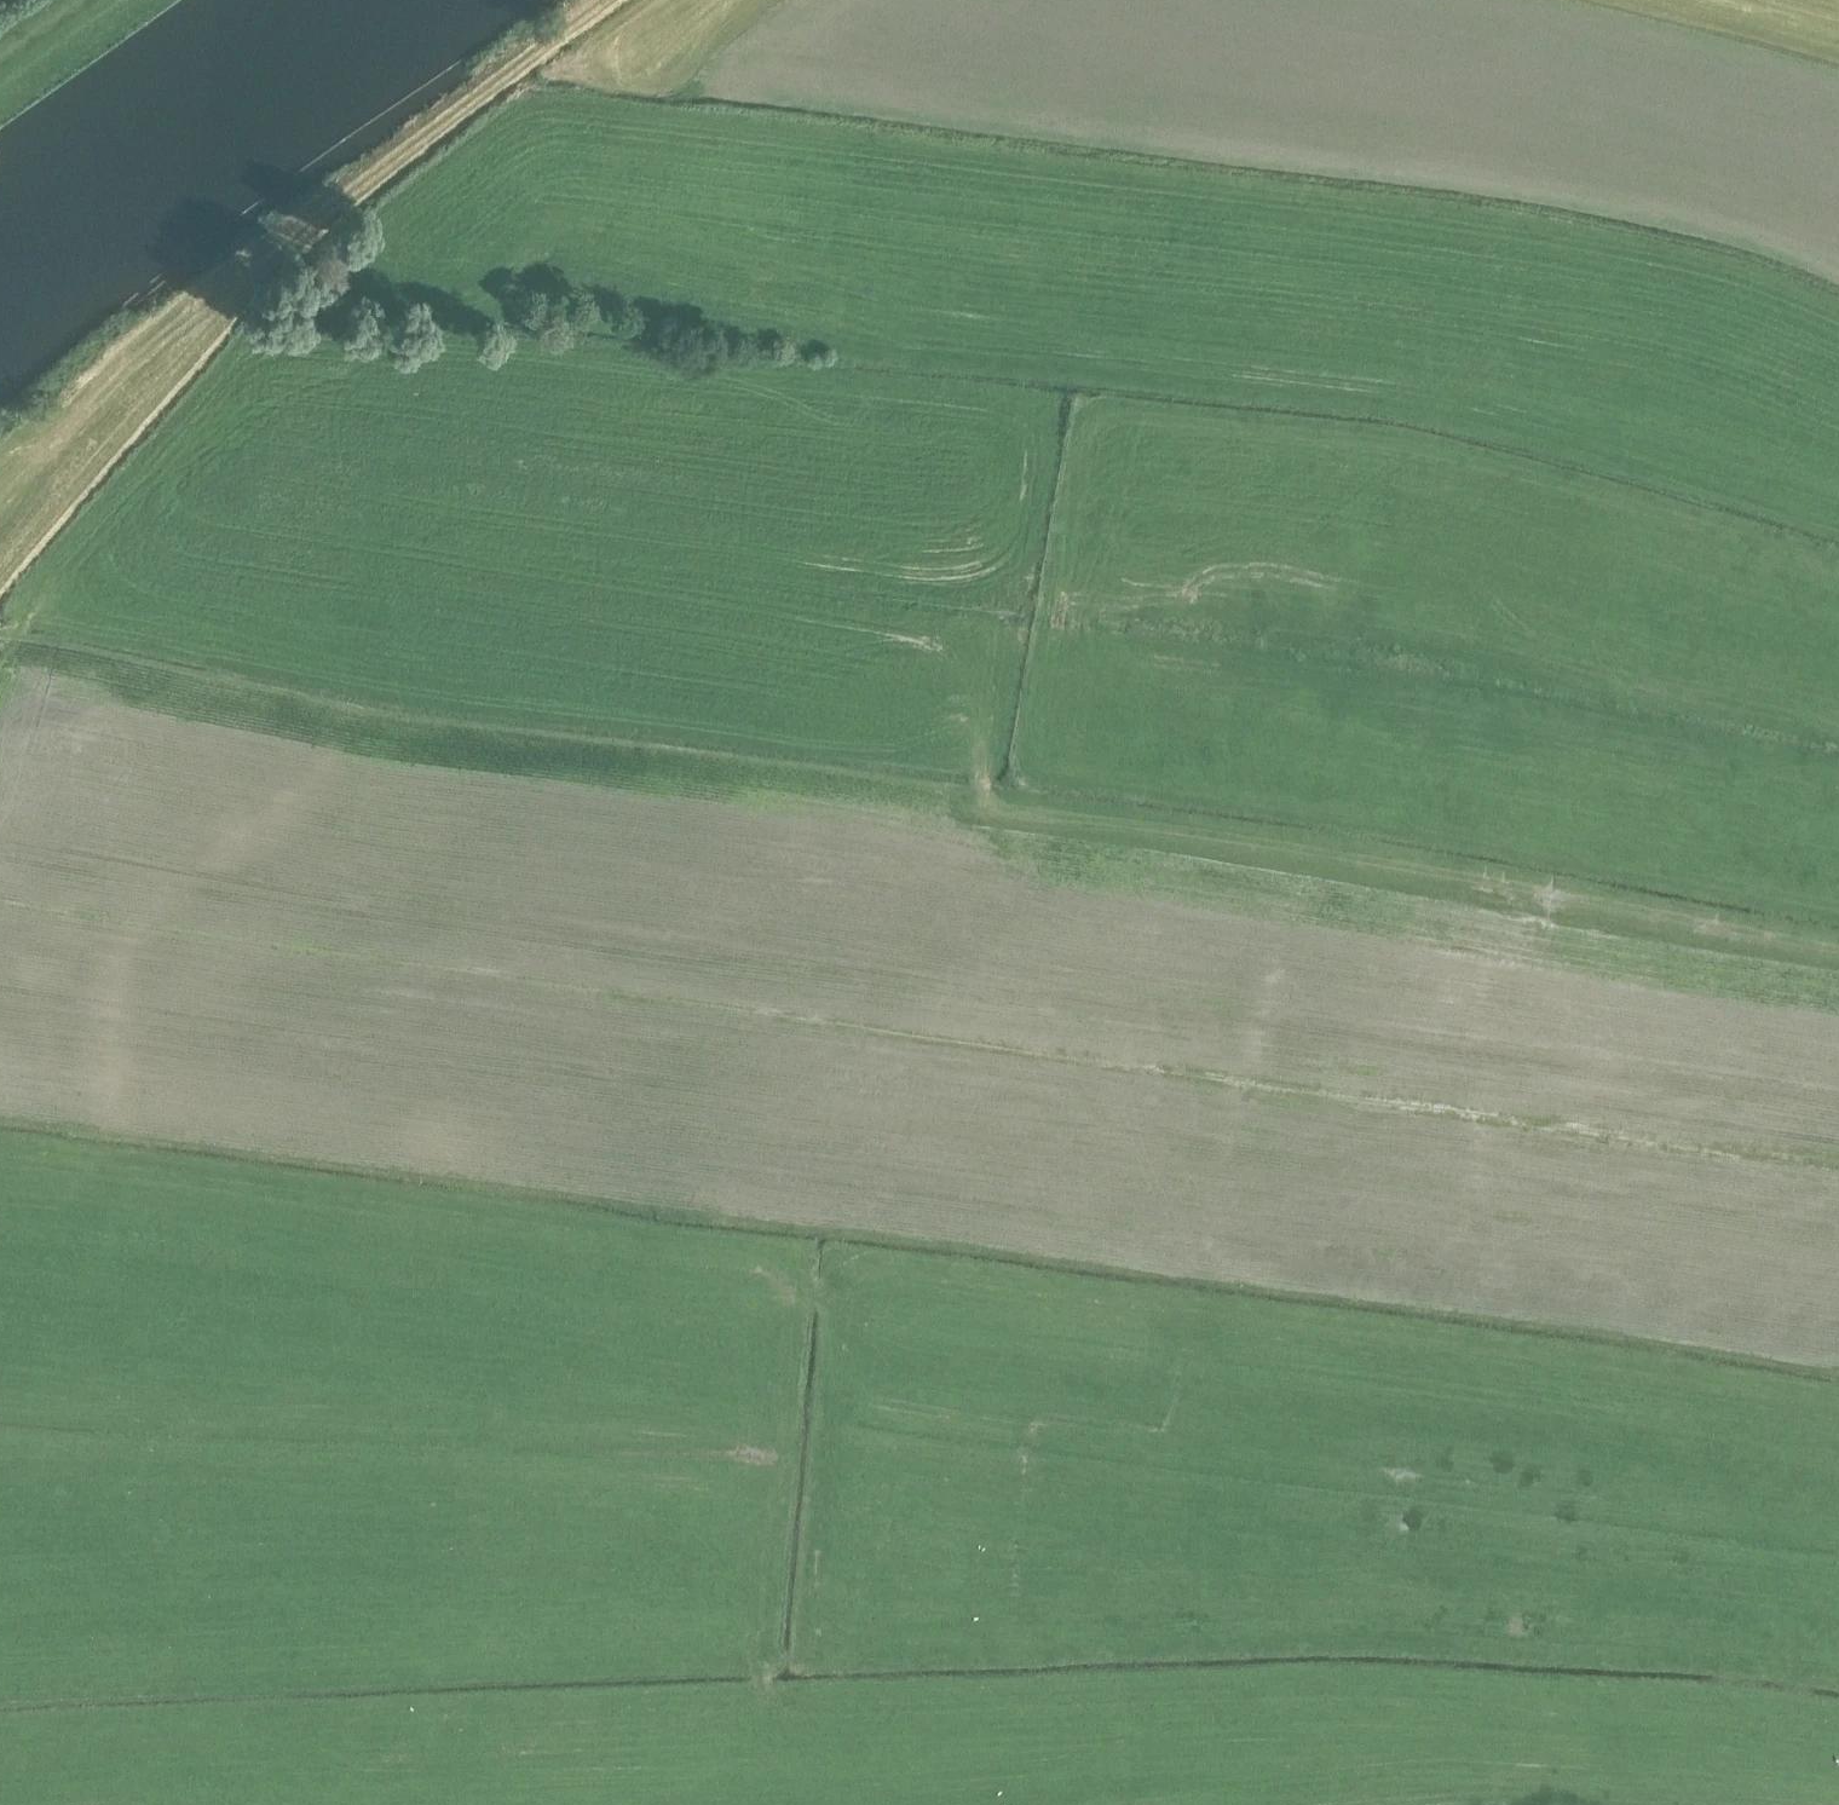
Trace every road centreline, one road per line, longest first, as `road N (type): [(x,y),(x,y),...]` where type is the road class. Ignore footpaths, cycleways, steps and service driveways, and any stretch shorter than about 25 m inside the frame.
road 1 (track): [(0,80),(110,0)]

